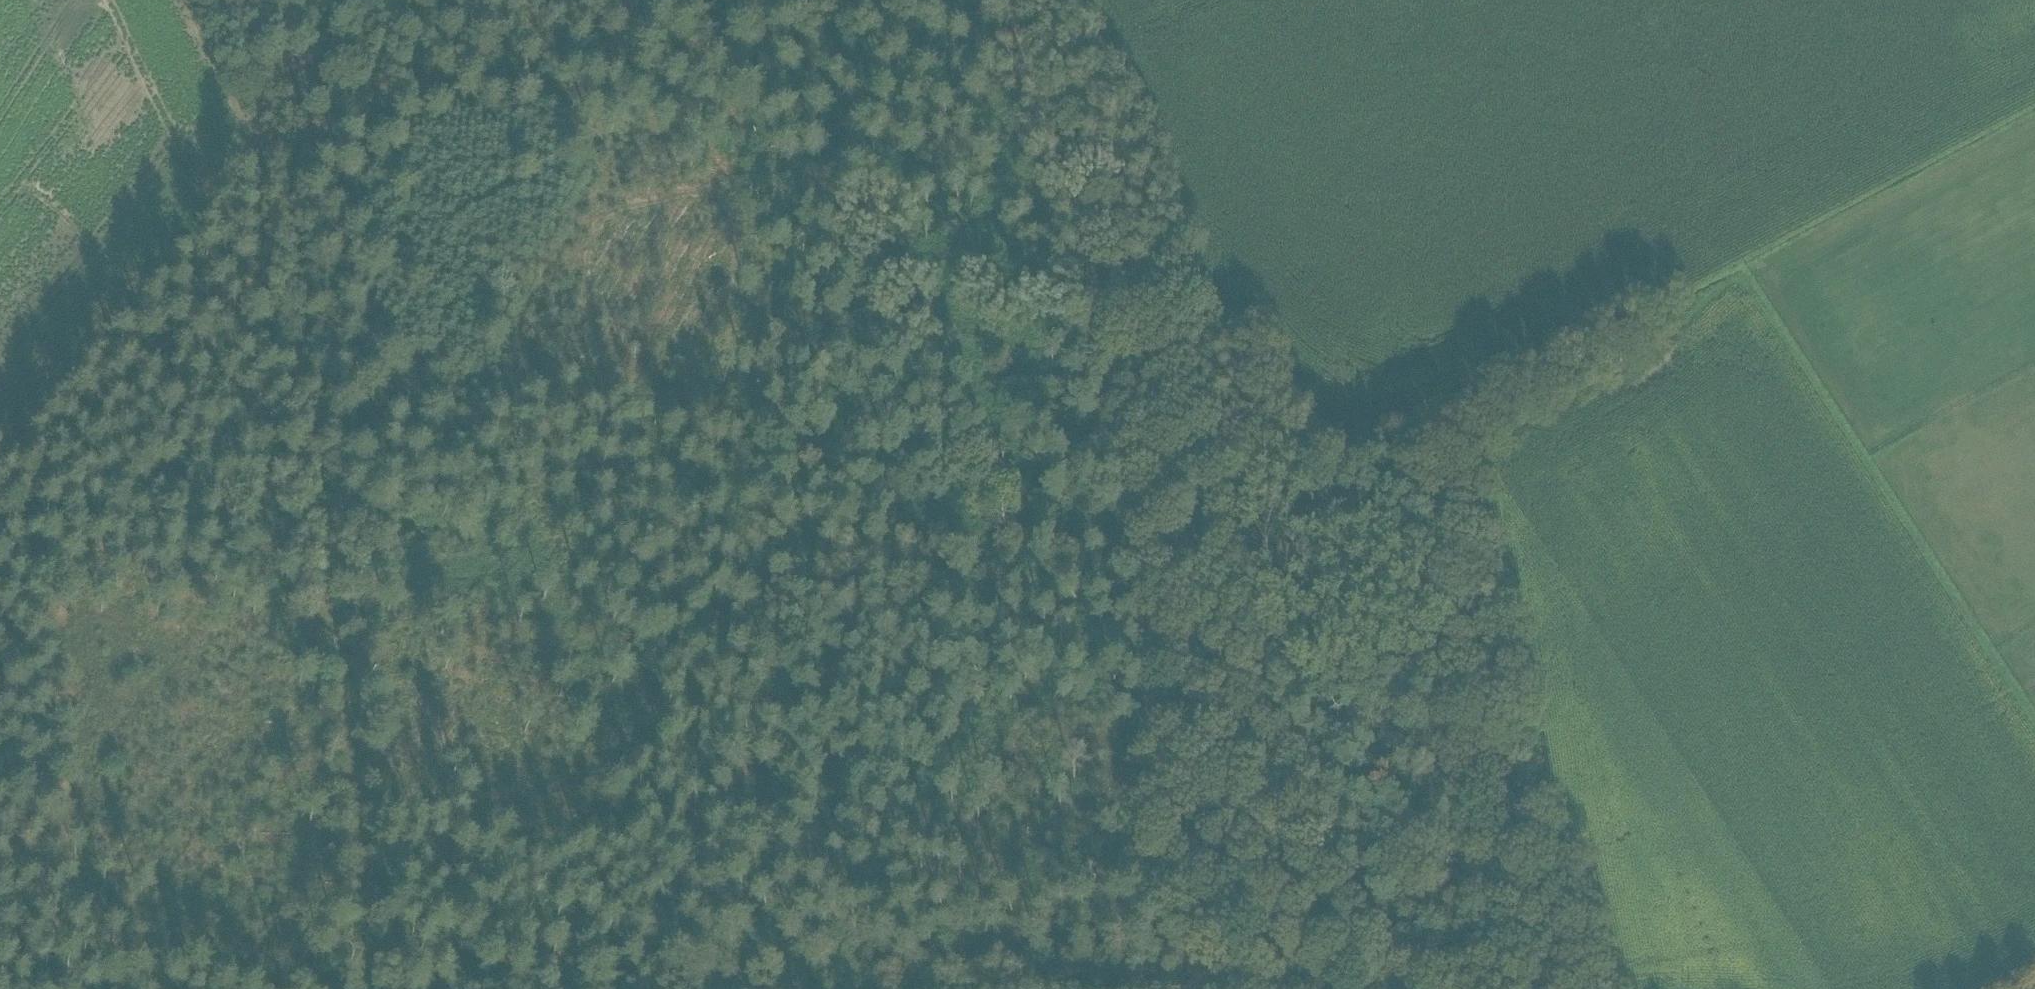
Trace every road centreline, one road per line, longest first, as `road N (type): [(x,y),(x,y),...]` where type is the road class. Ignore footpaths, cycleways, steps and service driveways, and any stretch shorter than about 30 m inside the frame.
road 1 (track): [(1007,0),(1099,319),(1140,662),(1144,821),(1194,988)]

